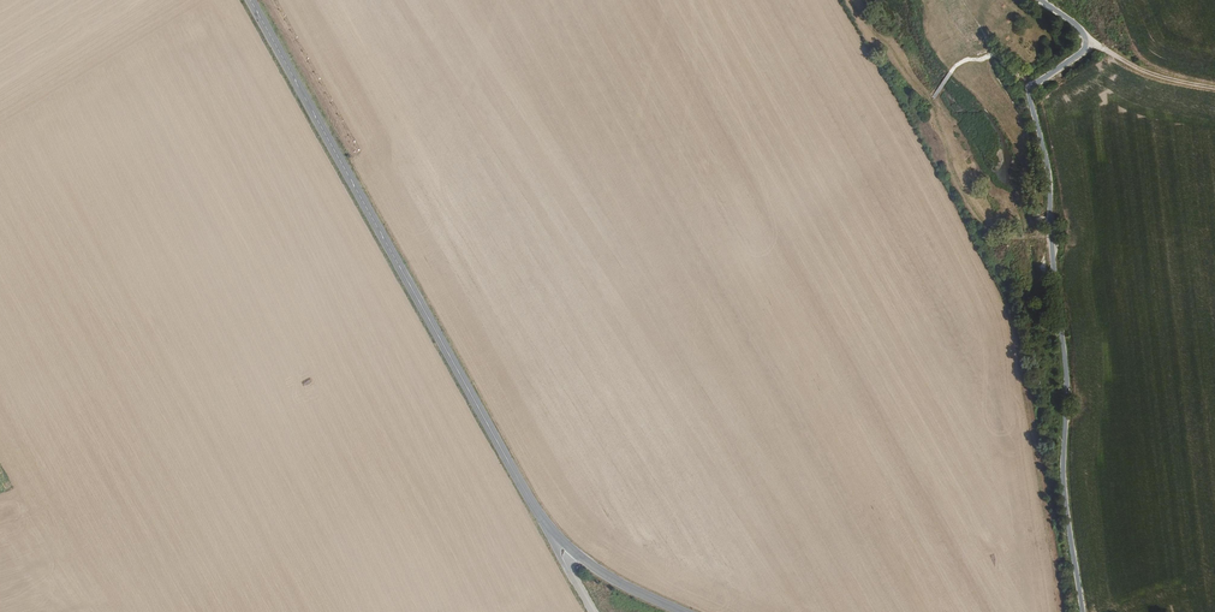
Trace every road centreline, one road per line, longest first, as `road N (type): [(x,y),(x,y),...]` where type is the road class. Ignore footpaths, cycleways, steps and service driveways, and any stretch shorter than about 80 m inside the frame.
road 1 (tertiary): [(556,535),(250,0)]
road 2 (track): [(1030,88),(1049,175),(1067,382),(1063,471),(1083,611)]
road 3 (track): [(1013,239),(1029,236),(1039,223),(1037,186),(1028,133),(993,52)]
road 4 (track): [(1214,88),(1148,72),(1086,40)]
road 5 (tertiary): [(682,611),(571,549)]

